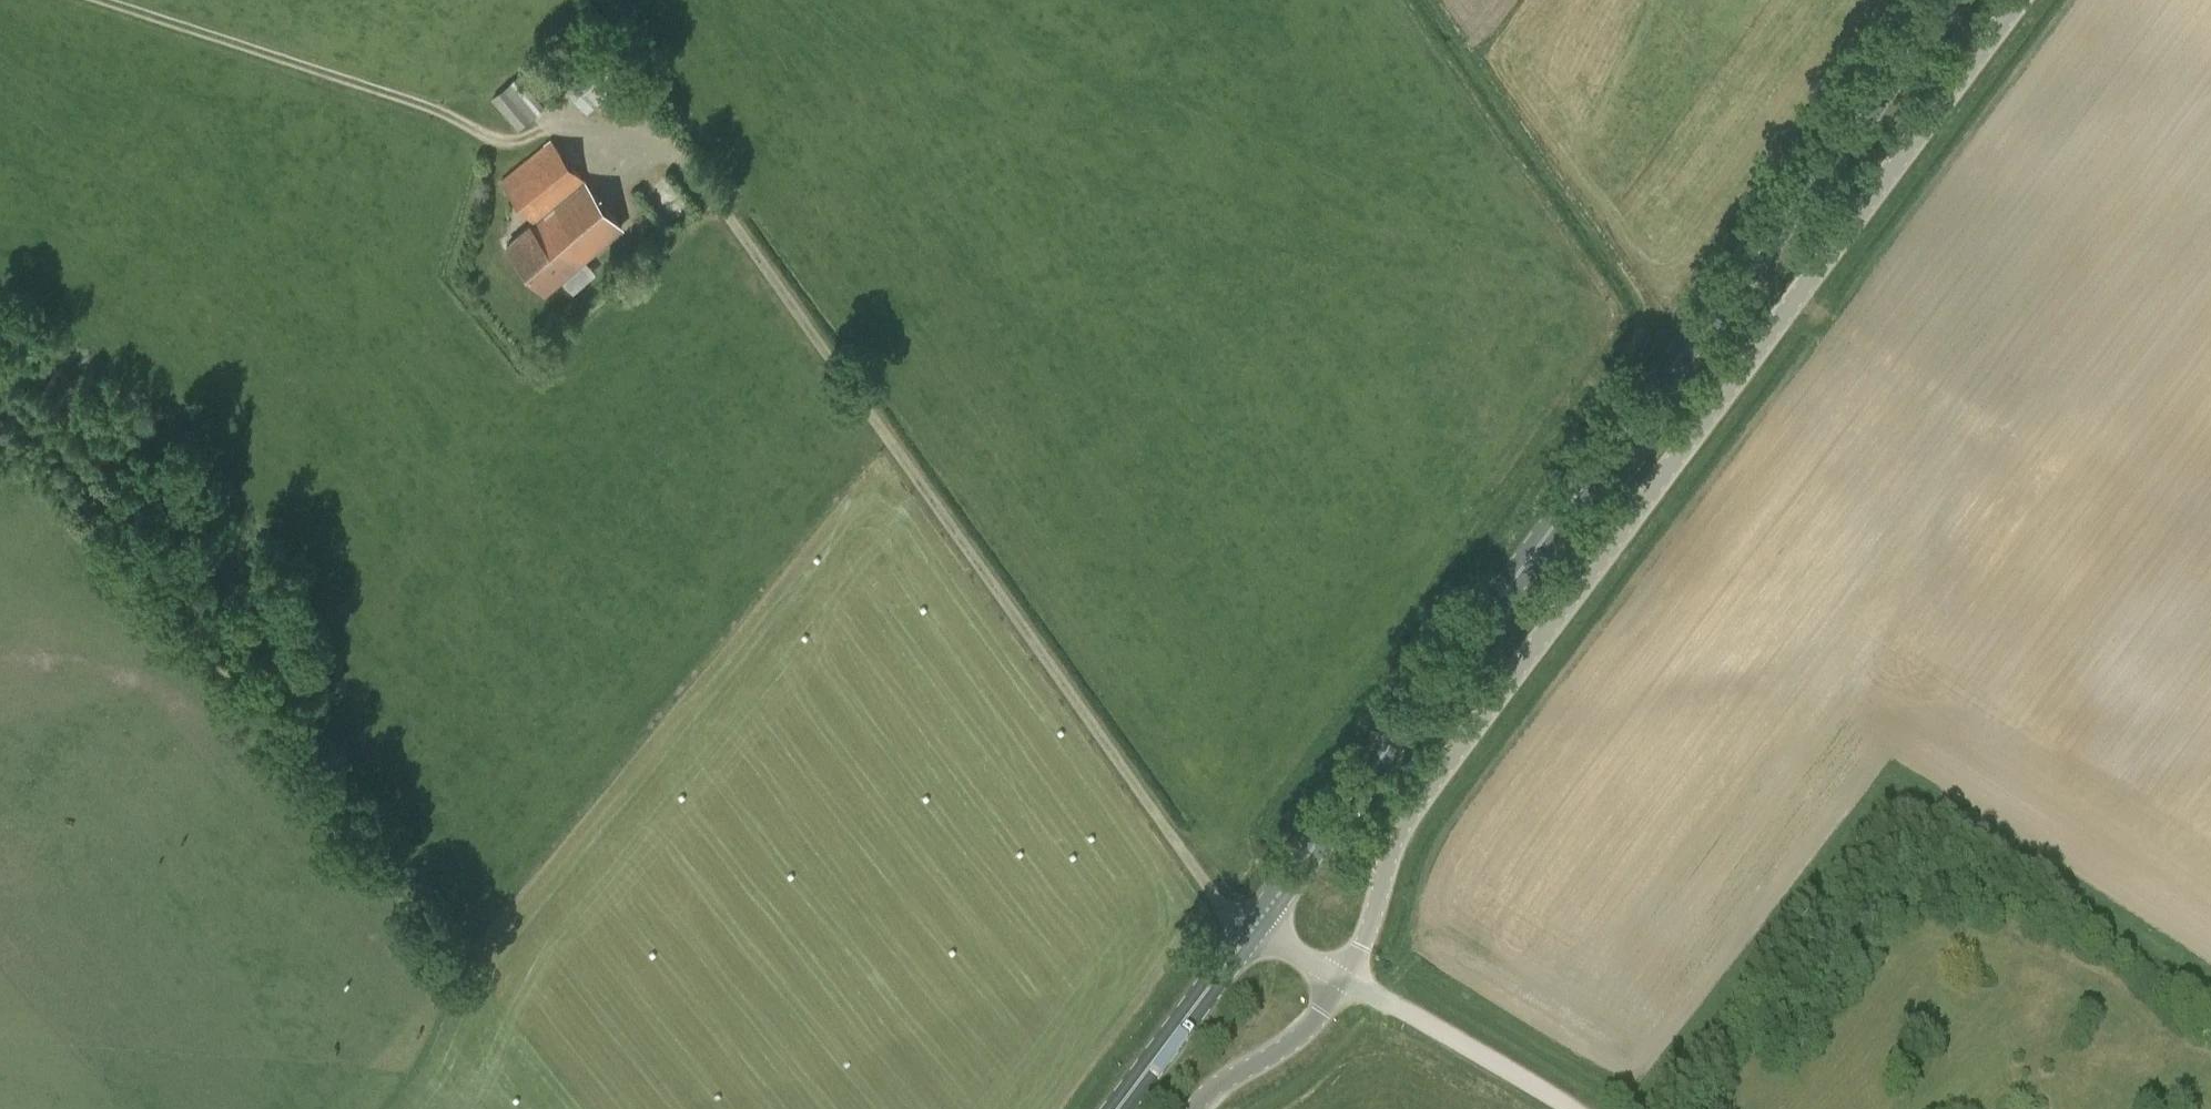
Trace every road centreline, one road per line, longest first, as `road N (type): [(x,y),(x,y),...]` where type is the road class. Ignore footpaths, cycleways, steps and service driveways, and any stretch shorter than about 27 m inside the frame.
road 1 (track): [(1244,936),(709,184),(666,142),(615,123),(528,140),(487,135),(423,104),(101,0)]
road 2 (unclassified): [(1347,983),(1394,834),(2021,0)]
road 3 (primary): [(1251,926),(1946,0)]
road 4 (unclassified): [(1570,1108),(1347,983)]
road 5 (primary): [(1115,1108),(1251,926)]
road 6 (unclassified): [(1200,1108),(1306,1031),(1347,983)]

